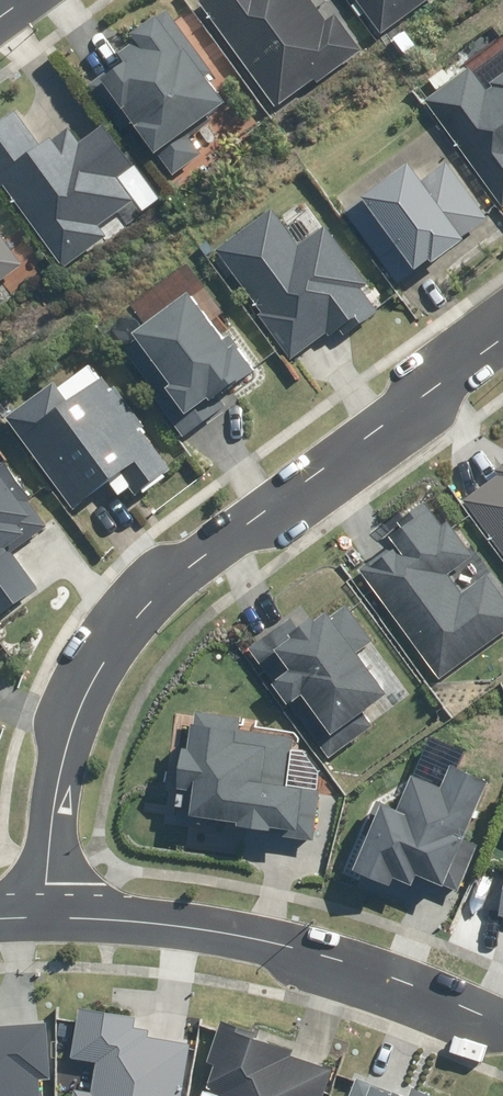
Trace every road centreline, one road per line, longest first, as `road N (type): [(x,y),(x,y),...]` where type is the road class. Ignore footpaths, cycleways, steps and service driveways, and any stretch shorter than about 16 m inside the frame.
road 1 (residential): [(43,919),(56,767),(106,650),(145,601),(502,335)]
road 2 (residential): [(502,1023),(321,957),(201,927),(43,919)]

